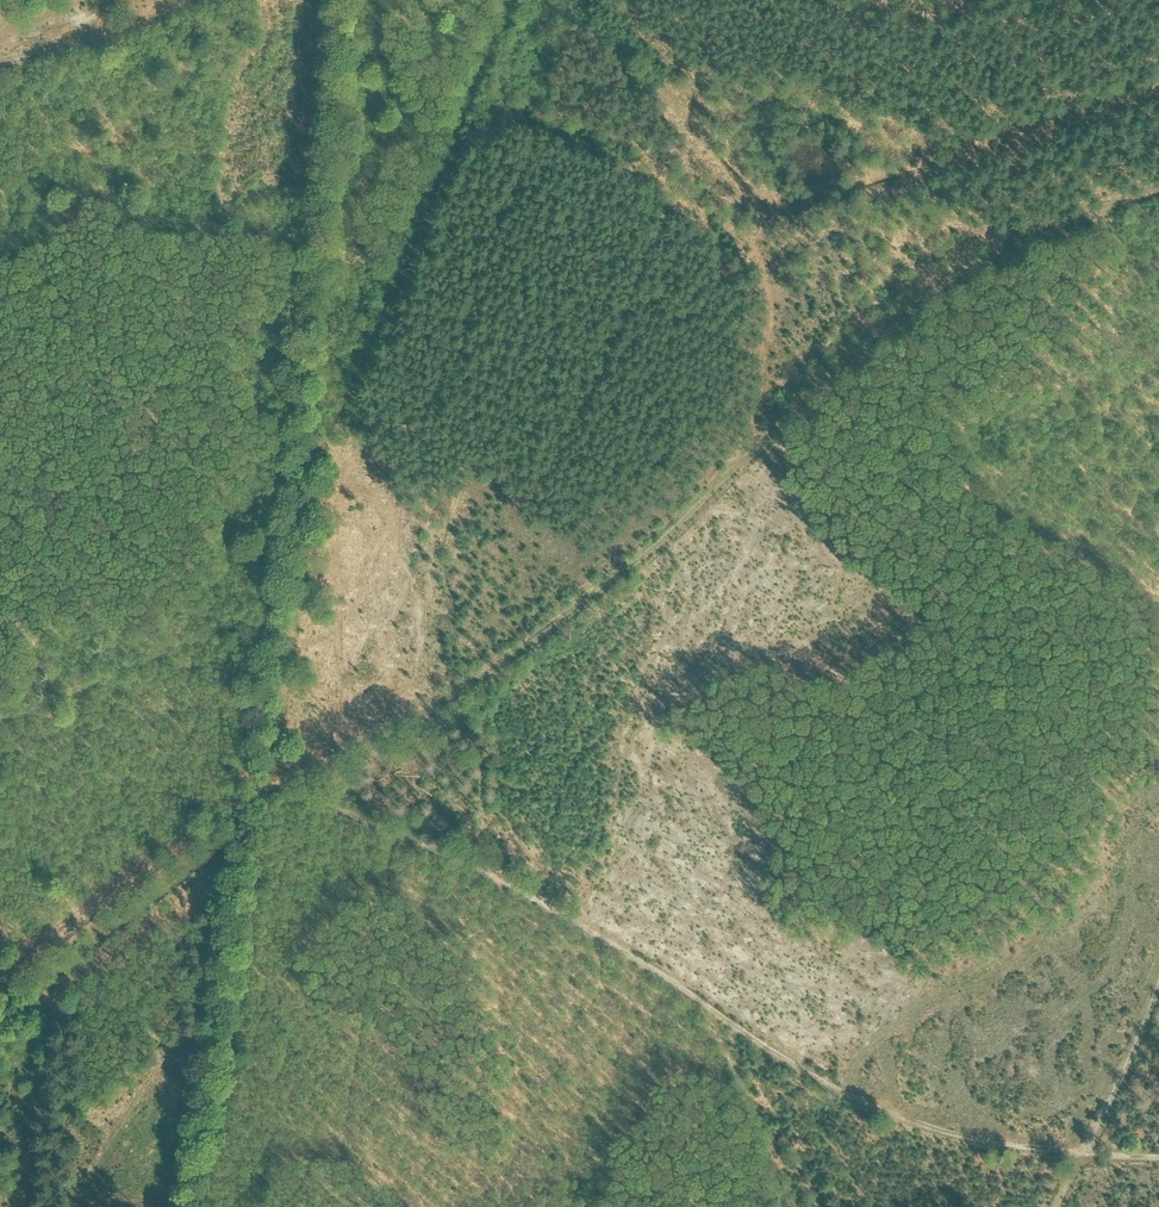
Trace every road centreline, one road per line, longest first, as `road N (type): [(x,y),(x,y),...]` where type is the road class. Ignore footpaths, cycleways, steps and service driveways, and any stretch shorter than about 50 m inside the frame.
road 1 (track): [(279,789),(410,729),(521,661),(905,316),(1020,244),(1158,190)]
road 2 (track): [(1085,1155),(954,1138),(897,1121),(488,873),(279,789),(251,810)]
road 3 (track): [(345,0),(271,641)]
road 4 (track): [(251,810),(187,1206)]
road 5 (track): [(0,1005),(251,810)]
road 6 (track): [(194,0),(0,61)]
road 7 (track): [(1085,1155),(1158,983)]
road 8 (track): [(251,810),(271,641)]

